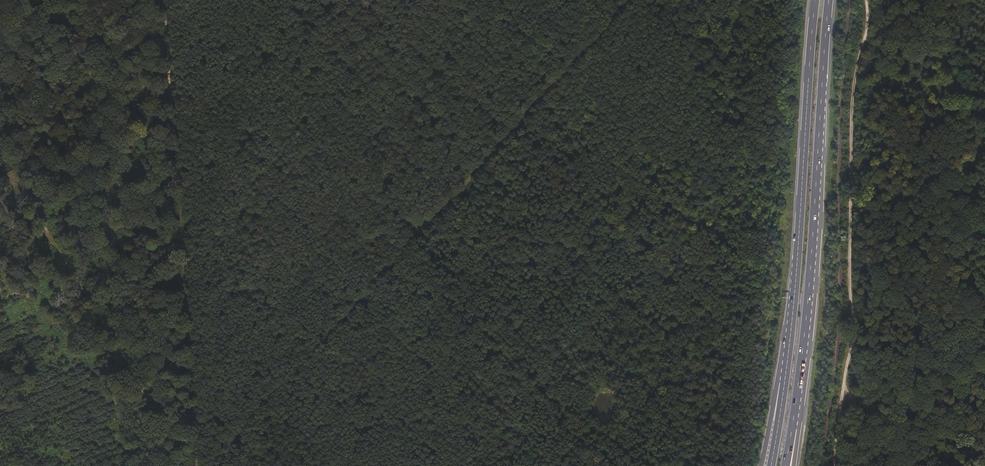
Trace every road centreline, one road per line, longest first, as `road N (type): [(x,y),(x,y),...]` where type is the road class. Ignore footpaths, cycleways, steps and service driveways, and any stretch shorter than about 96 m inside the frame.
road 1 (track): [(164,0),(195,465)]
road 2 (trunk): [(796,408),(830,0)]
road 3 (track): [(844,389),(862,256),(874,0)]
road 4 (trunk): [(816,0),(787,365)]

